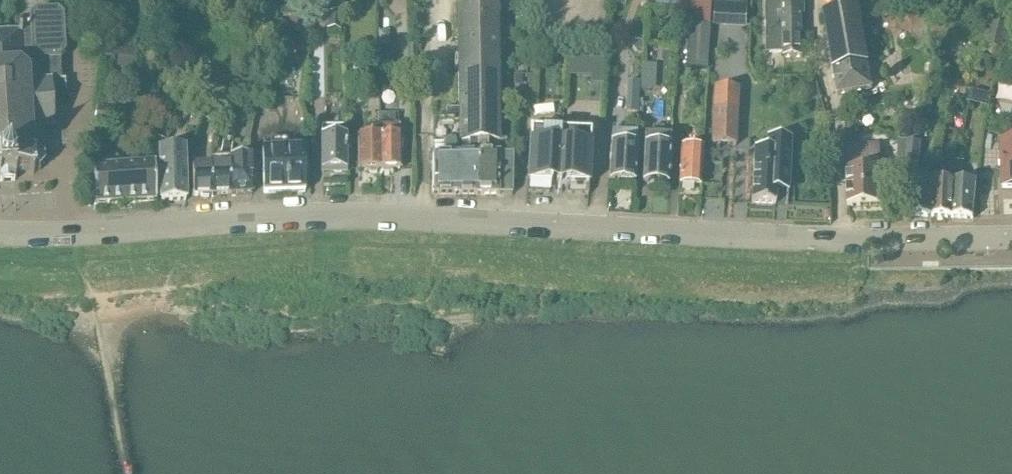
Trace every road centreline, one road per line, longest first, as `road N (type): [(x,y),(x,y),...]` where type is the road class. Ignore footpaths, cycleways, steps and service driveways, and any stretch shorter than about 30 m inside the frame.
road 1 (unclassified): [(83,224),(419,215),(844,239),(1011,237)]

